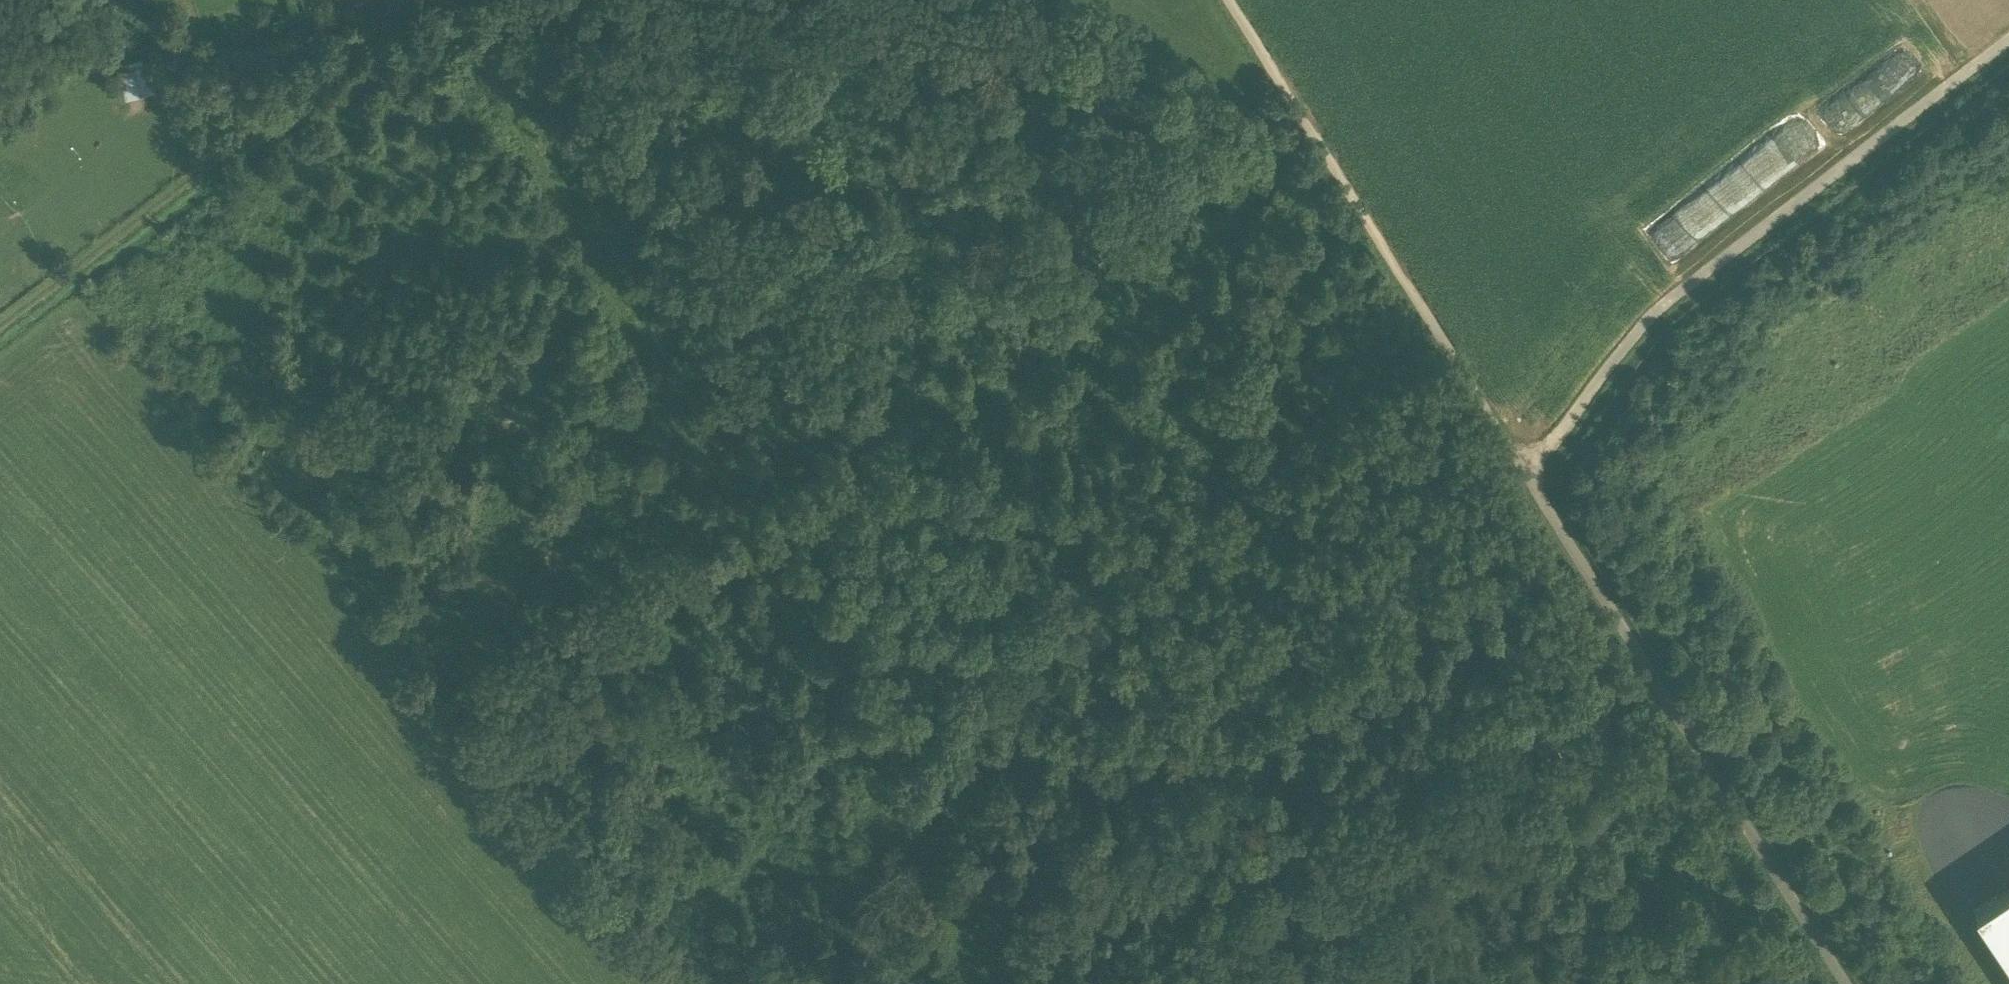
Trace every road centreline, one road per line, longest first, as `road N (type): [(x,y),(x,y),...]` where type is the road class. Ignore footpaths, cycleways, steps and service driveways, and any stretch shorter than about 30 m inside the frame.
road 1 (track): [(1231,0),(1846,983)]
road 2 (track): [(1534,482),(1652,320),(2008,45)]
road 3 (track): [(0,354),(454,2)]

